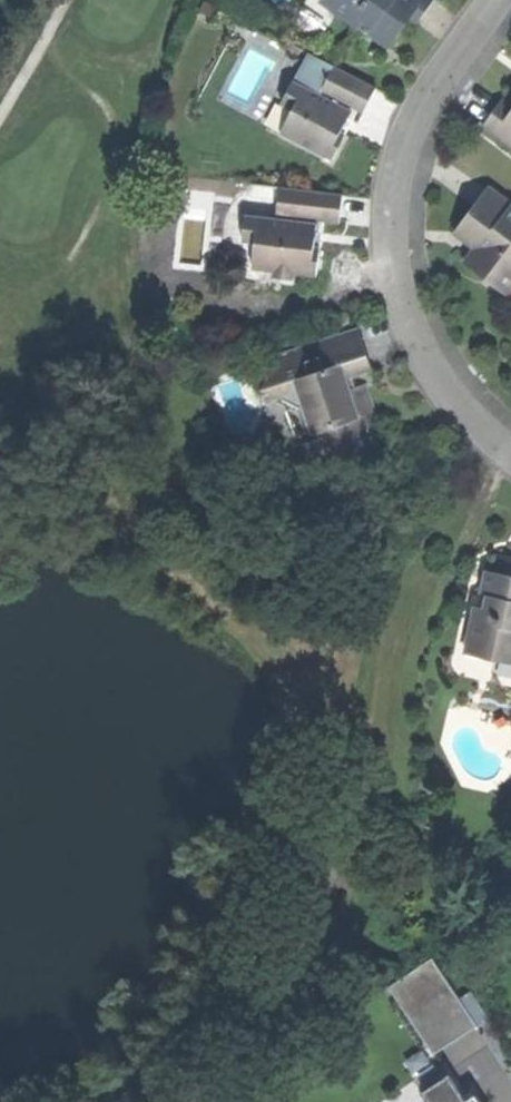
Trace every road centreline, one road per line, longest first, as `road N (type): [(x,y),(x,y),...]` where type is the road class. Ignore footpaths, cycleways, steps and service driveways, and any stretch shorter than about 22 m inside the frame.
road 1 (residential): [(497,0),(429,98),(380,228),(393,311),(510,470)]

